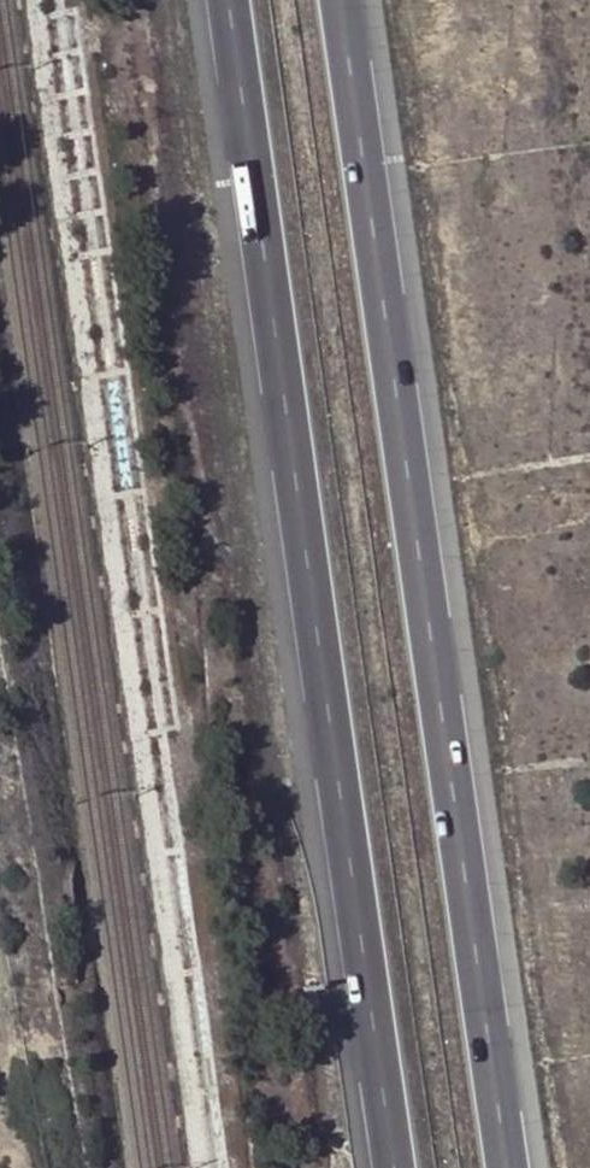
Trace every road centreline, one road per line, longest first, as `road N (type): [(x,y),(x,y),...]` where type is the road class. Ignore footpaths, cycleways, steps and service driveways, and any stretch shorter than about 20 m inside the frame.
road 1 (motorway): [(509,1167),(338,0)]
road 2 (motorway): [(228,0),(394,1167)]

